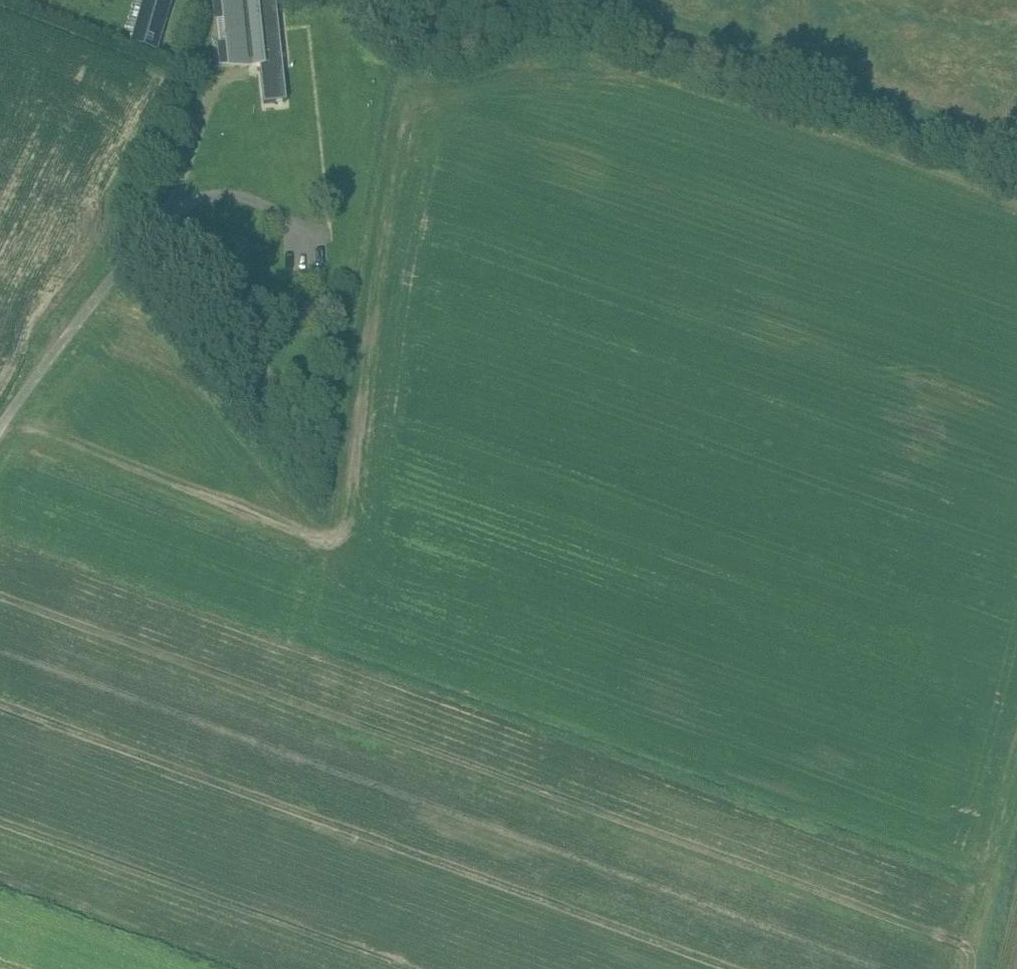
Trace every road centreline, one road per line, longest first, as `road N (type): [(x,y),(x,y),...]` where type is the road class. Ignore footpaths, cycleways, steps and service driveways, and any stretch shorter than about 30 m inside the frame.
road 1 (unclassified): [(0,414),(173,180),(207,104),(212,55)]

